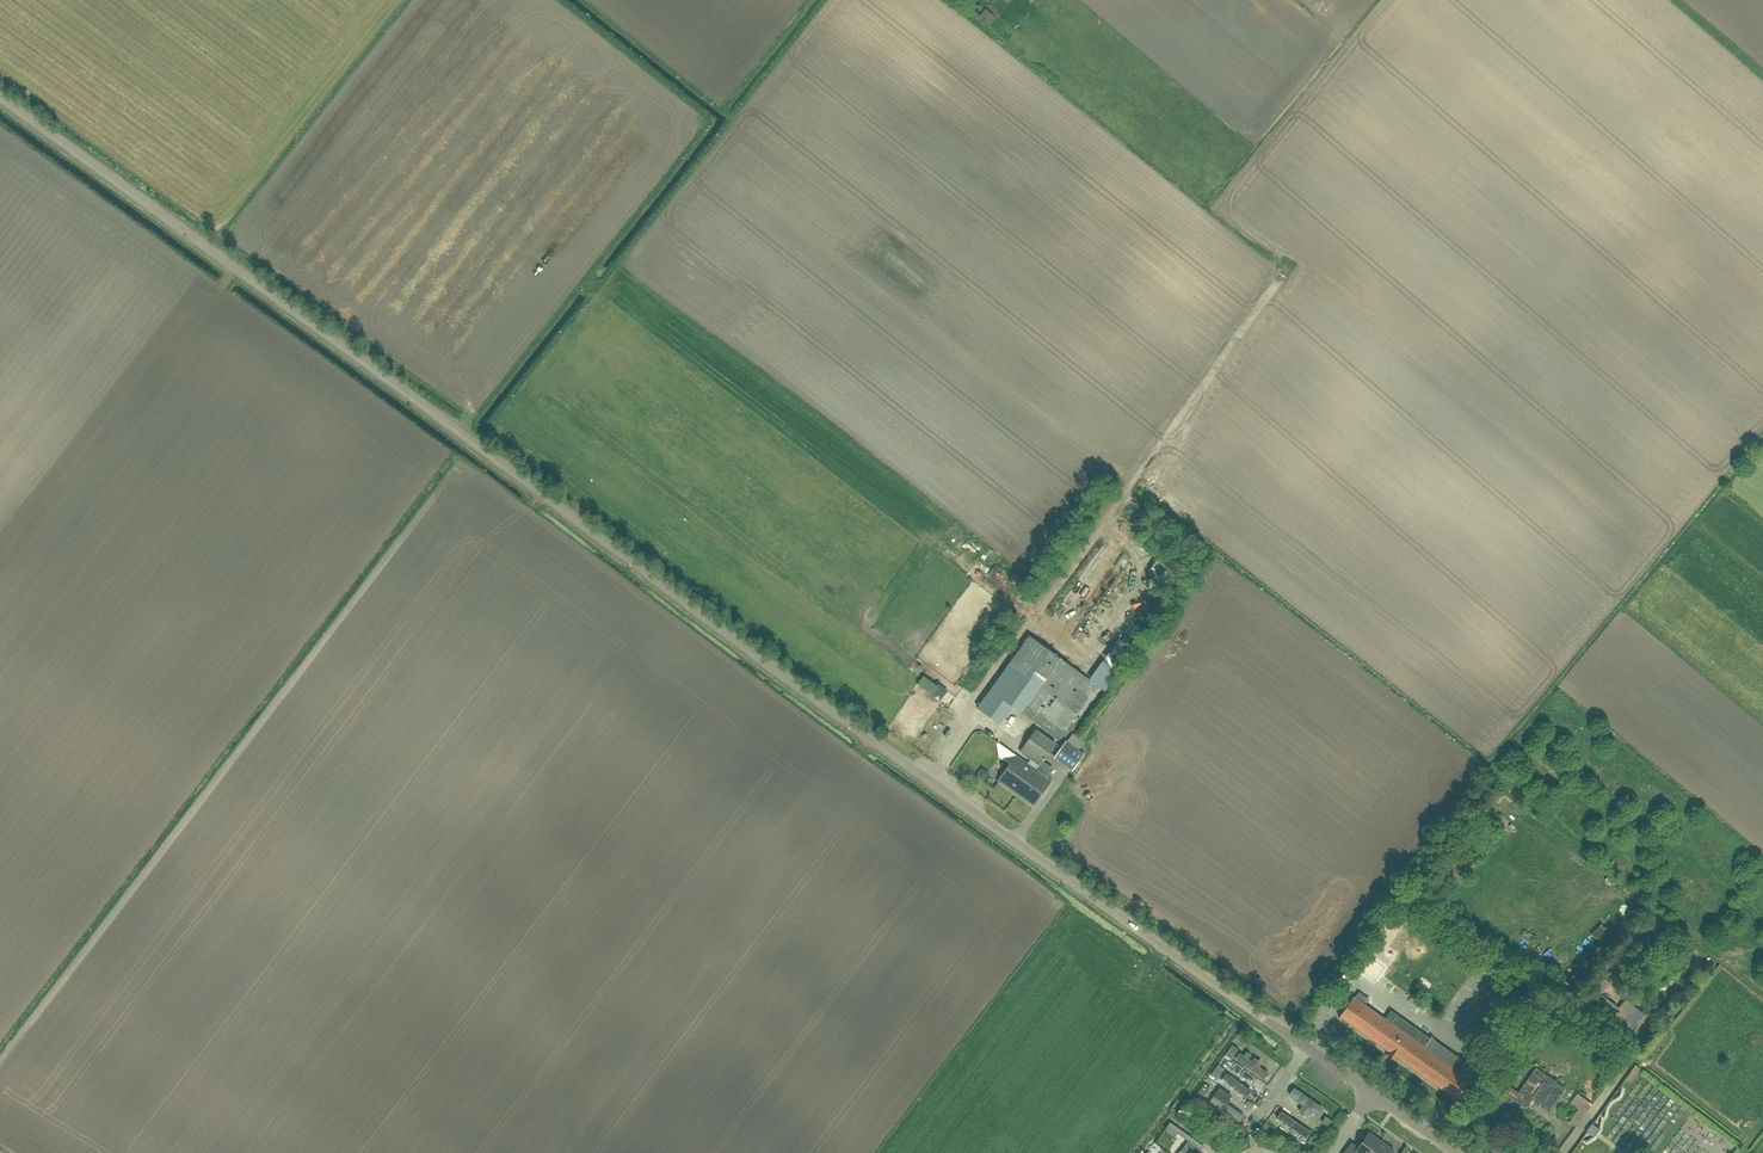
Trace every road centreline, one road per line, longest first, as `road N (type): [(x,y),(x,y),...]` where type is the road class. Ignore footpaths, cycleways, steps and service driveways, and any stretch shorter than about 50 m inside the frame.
road 1 (unclassified): [(1373,1095),(972,812),(0,98)]

